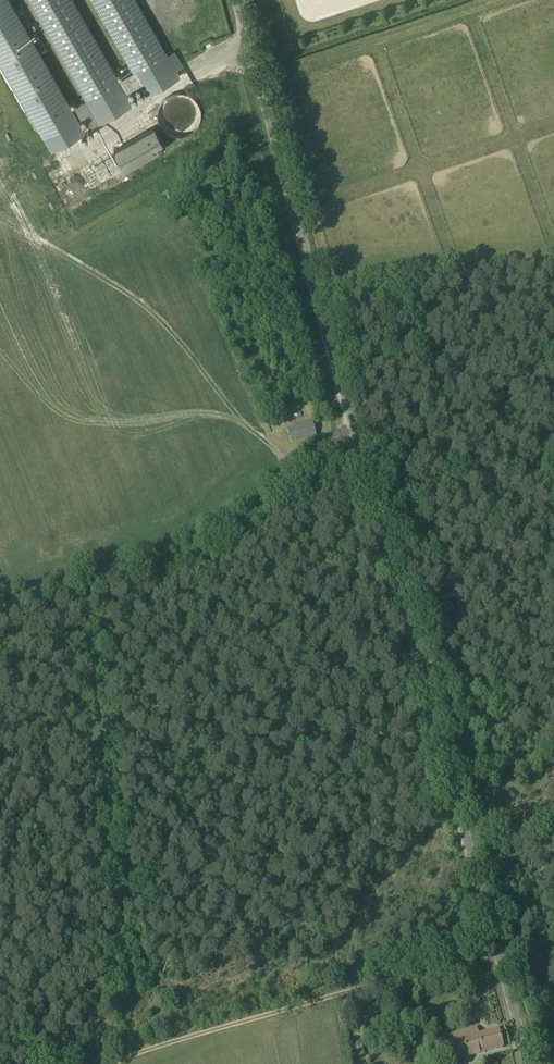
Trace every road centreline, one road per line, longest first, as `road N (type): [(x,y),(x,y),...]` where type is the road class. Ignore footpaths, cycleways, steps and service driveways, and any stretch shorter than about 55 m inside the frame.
road 1 (tertiary): [(494,953),(236,0)]
road 2 (track): [(0,607),(148,571),(269,510),(354,421)]
road 3 (unclassified): [(99,1063),(494,953)]
road 4 (track): [(488,0),(257,78)]
road 5 (track): [(553,253),(316,285)]

